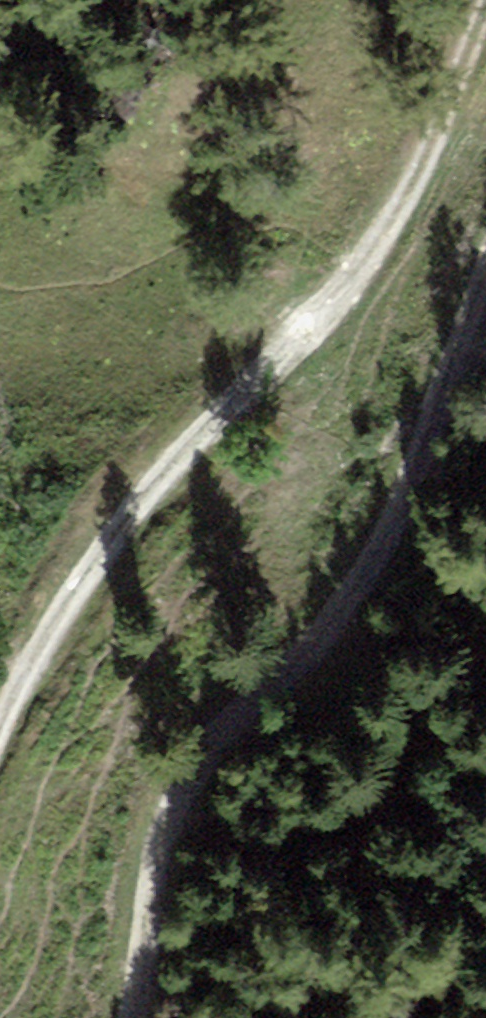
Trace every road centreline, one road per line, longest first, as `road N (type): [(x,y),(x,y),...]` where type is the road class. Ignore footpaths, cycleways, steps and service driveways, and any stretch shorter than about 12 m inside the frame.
road 1 (track): [(0,801),(46,673),(400,227),(485,34)]
road 2 (track): [(485,269),(395,529),(351,615),(247,723),(179,814),(147,931),(134,1017)]

